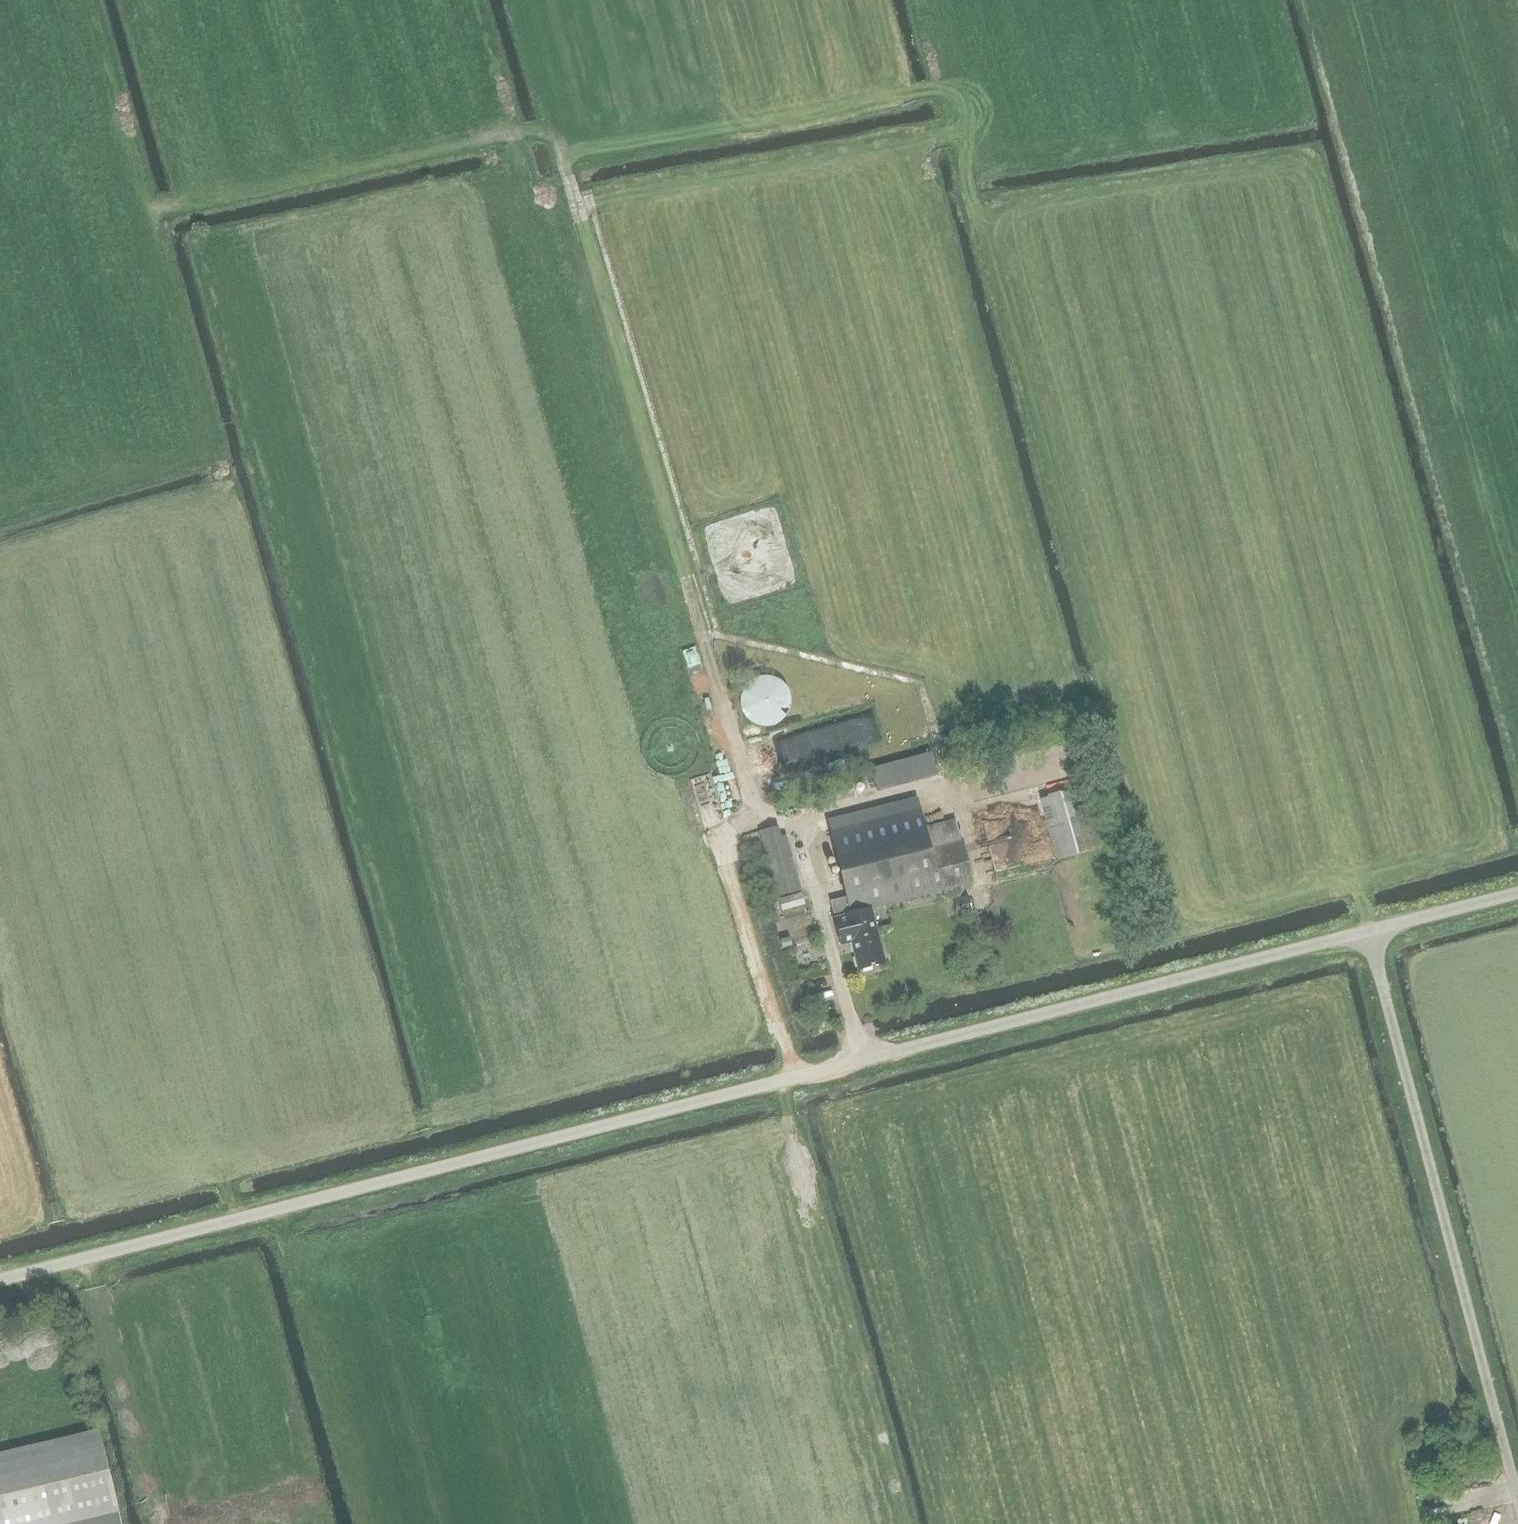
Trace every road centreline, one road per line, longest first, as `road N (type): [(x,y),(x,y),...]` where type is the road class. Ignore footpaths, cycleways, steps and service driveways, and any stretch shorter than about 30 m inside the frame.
road 1 (unclassified): [(1517,893),(0,1280)]

